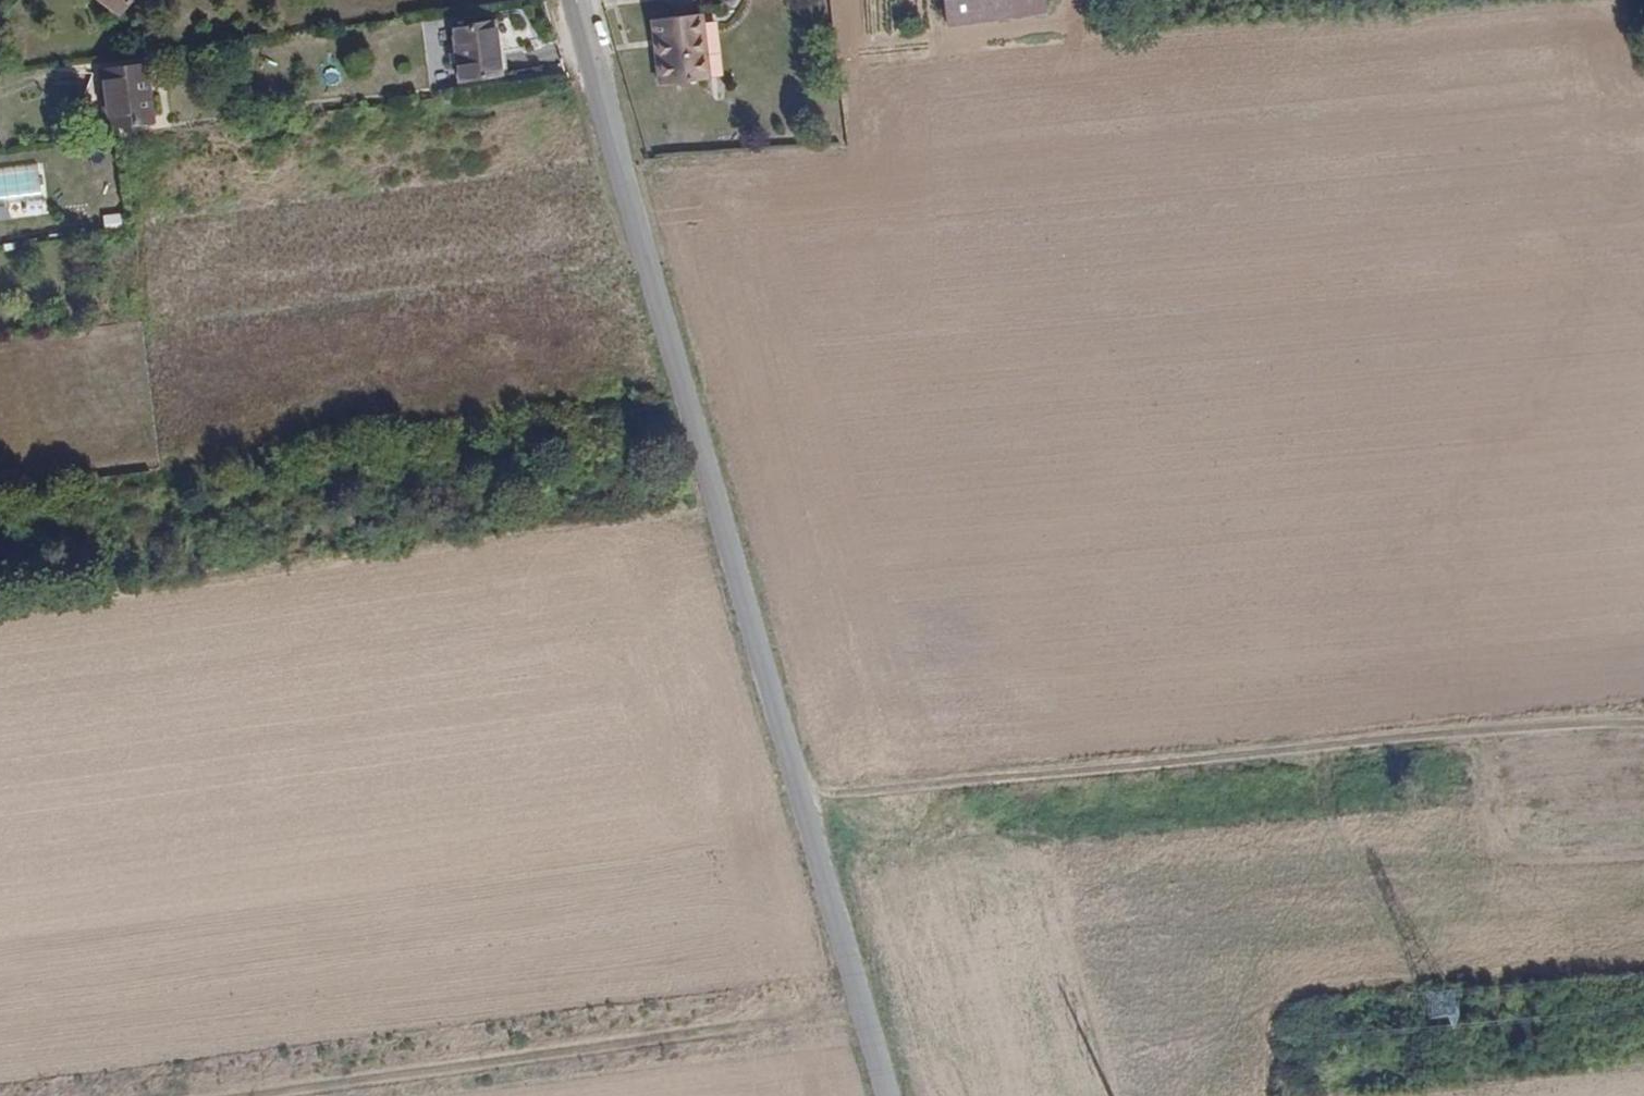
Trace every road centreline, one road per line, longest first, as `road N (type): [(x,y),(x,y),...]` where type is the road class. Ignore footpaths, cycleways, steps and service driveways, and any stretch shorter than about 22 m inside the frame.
road 1 (unclassified): [(578,0),(892,1095)]

